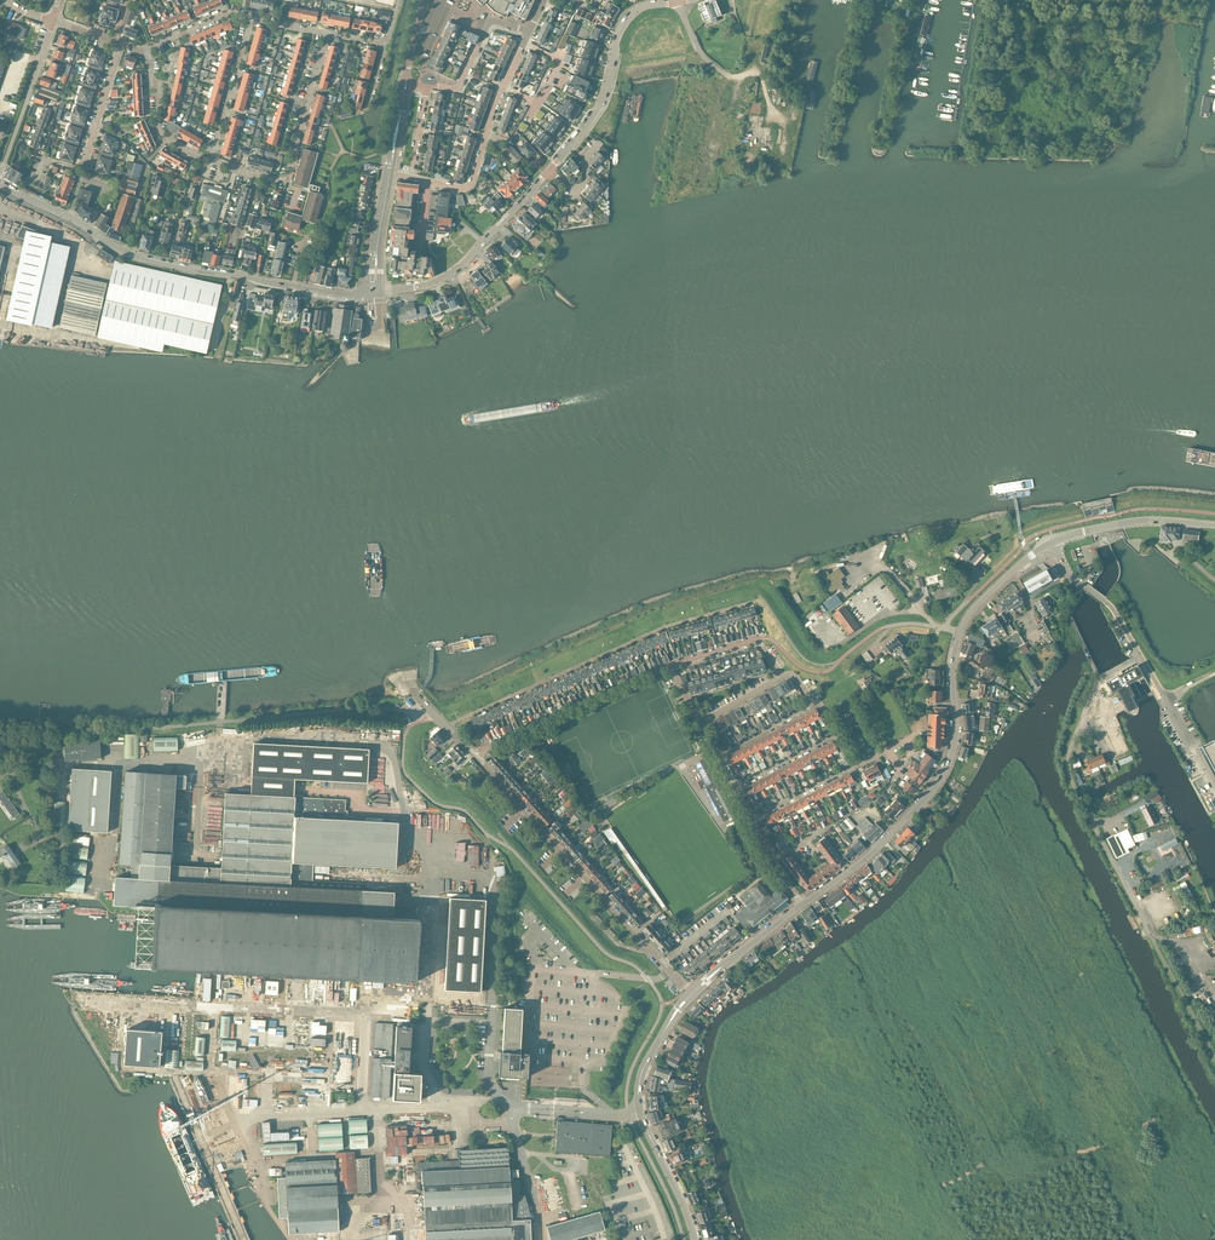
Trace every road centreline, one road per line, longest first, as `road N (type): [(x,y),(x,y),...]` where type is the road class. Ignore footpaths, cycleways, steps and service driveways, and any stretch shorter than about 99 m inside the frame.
road 1 (tertiary): [(374,293),(320,292),(150,261),(0,183)]
road 2 (tertiary): [(802,905),(879,846),(940,779),(955,734),(953,660),(961,633)]
road 3 (tertiary): [(692,994),(477,759)]
road 4 (residential): [(548,172),(589,125),(625,21),(643,7),(689,0)]
road 5 (residential): [(374,293),(453,273),(548,172)]
road 6 (residential): [(668,666),(484,749),(477,759)]
road 7 (residential): [(428,182),(469,188),(530,31)]
road 8 (unclassified): [(1166,699),(1110,606),(1071,576),(1054,543)]
road 9 (tertiary): [(1054,543),(1133,521),(1214,525)]
road 10 (residential): [(0,171),(51,21)]
road 11 (residential): [(211,163),(251,19)]
road 12 (residential): [(288,177),(327,34)]
road 13 (residential): [(428,85),(456,89),(491,21),(530,31)]
road 14 (residential): [(211,163),(163,140),(153,116),(147,53)]
road 15 (tertiary): [(692,994),(802,905)]
road 16 (tertiary): [(694,1239),(640,1113)]
road 17 (residential): [(781,677),(753,640),(668,666)]
road 18 (tertiary): [(640,1113),(645,1065),(692,994)]
road 19 (tertiary): [(961,633),(997,587),(1054,543)]
road 20 (residential): [(82,167),(121,45)]
road 21 (tertiary): [(477,759),(416,696),(407,666)]

